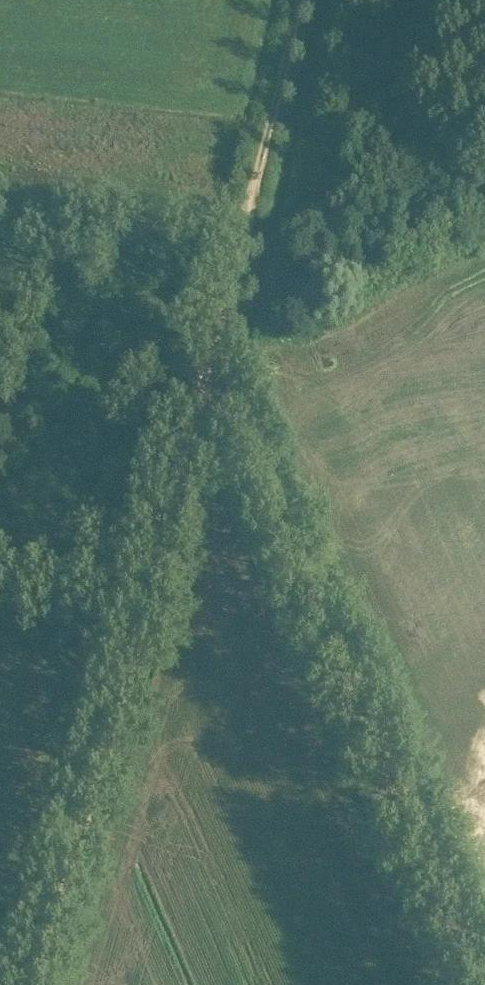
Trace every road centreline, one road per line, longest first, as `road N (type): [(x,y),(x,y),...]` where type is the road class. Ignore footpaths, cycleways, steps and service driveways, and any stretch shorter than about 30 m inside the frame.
road 1 (track): [(232,272),(36,984)]
road 2 (track): [(205,373),(481,984)]
road 3 (track): [(300,0),(232,272)]

